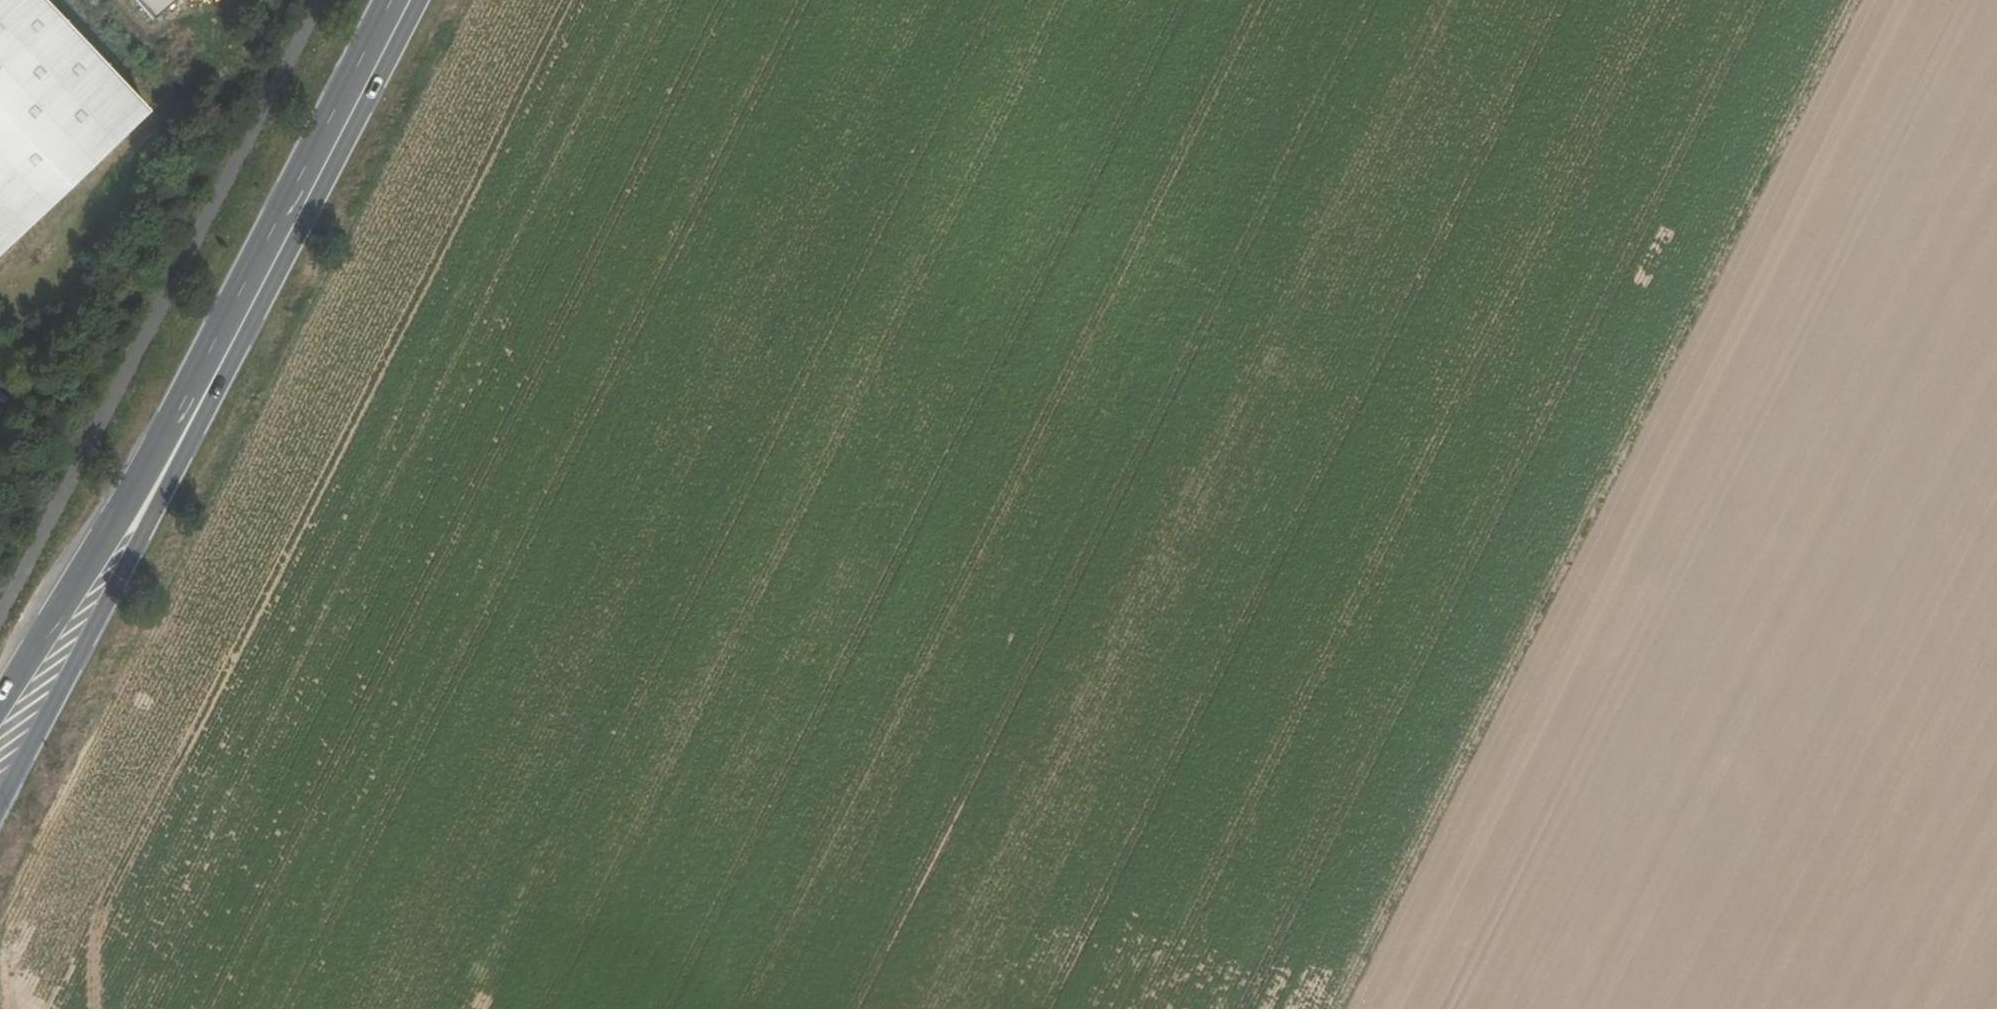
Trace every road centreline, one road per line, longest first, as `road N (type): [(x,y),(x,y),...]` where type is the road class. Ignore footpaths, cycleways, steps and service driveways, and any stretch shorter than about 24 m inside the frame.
road 1 (primary): [(400,0),(193,402)]
road 2 (primary): [(0,807),(115,584),(193,402)]
road 3 (primary): [(193,402),(0,709)]

